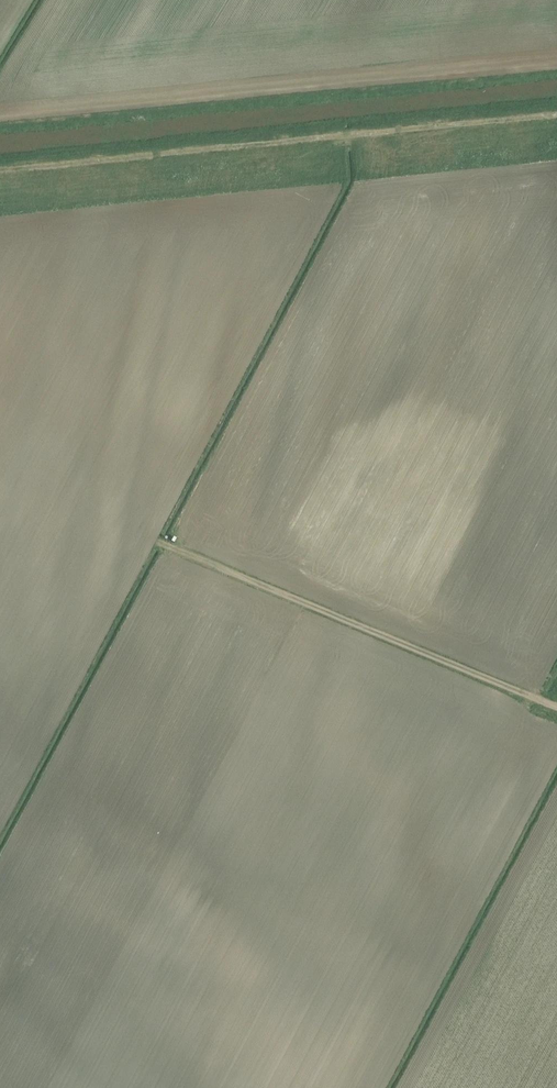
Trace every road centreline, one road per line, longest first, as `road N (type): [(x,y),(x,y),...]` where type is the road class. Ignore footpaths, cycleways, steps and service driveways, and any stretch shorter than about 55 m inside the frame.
road 1 (track): [(556,65),(0,120)]
road 2 (track): [(556,708),(139,533)]

